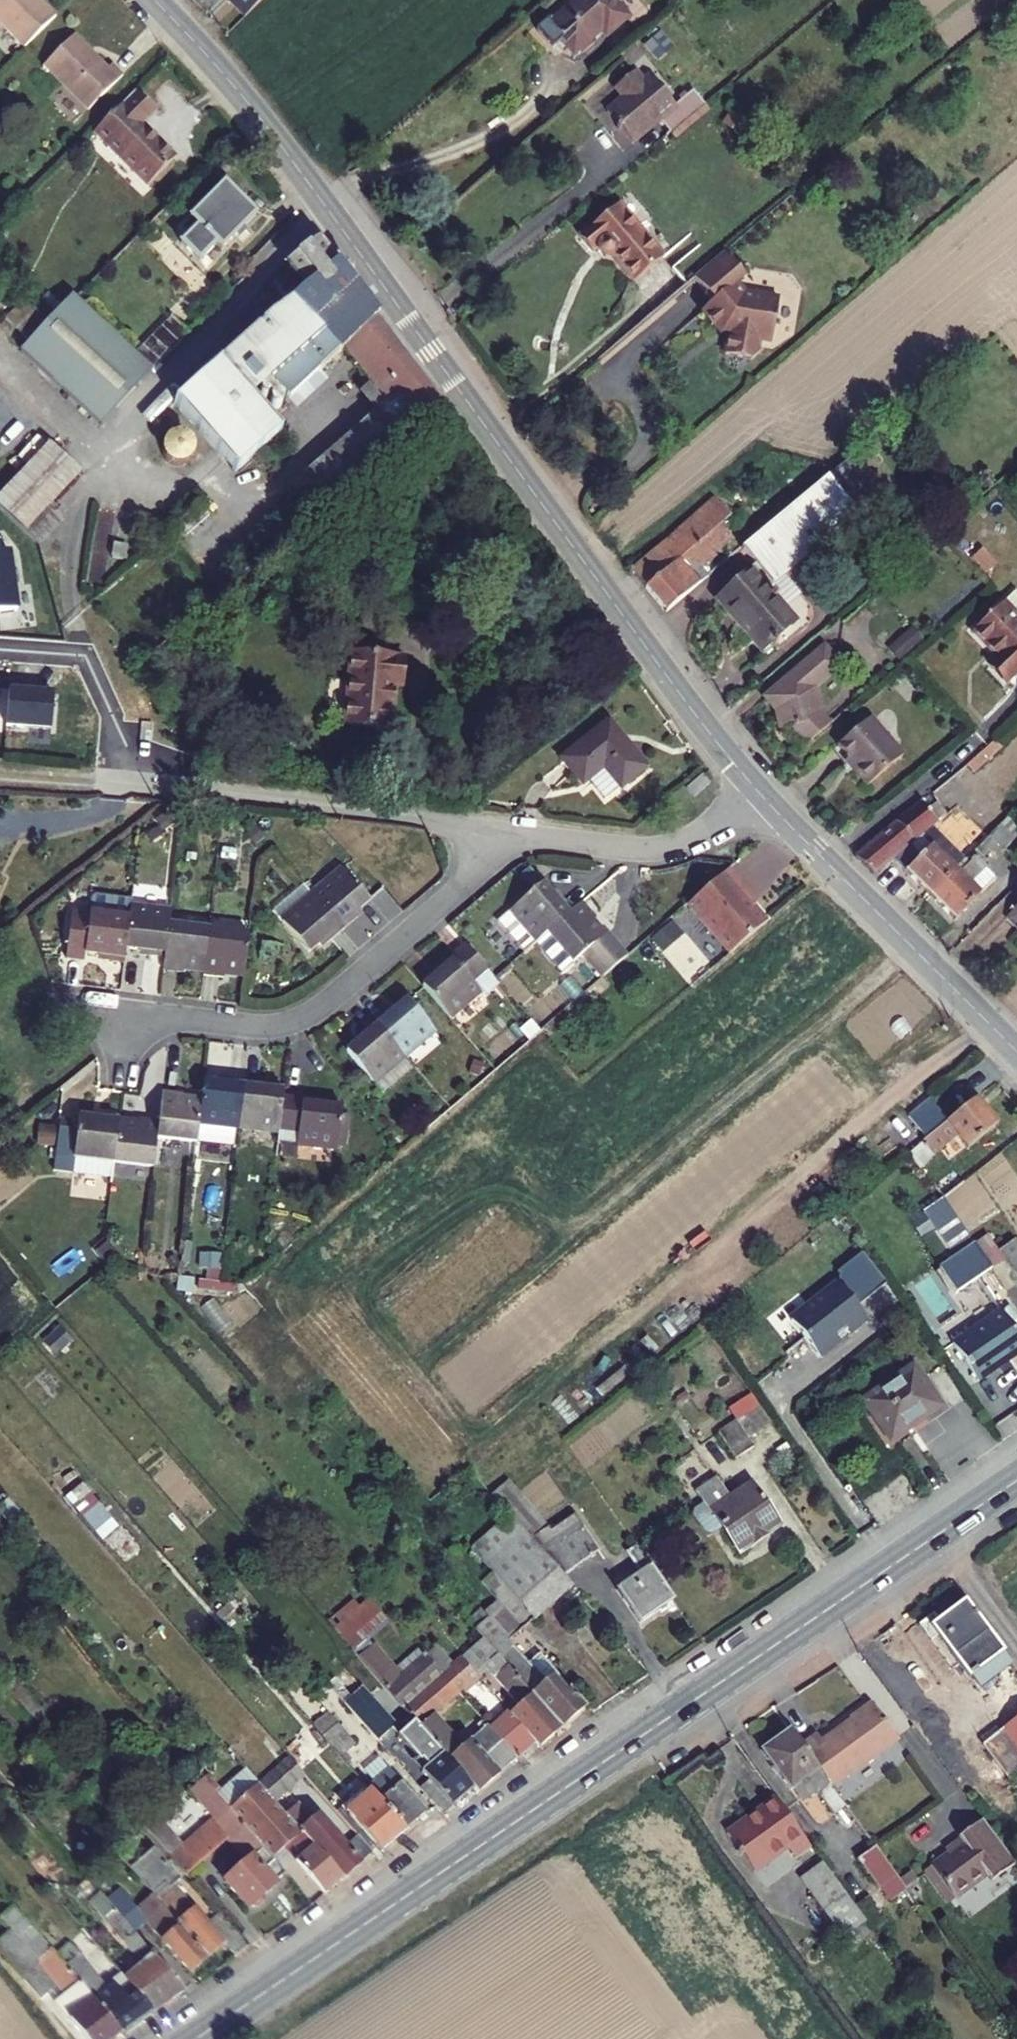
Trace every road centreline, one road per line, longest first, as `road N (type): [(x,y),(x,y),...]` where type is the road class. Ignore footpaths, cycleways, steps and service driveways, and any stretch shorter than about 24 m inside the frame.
road 1 (primary): [(195,2038),(1016,1480)]
road 2 (tertiary): [(154,0),(288,155),(755,787)]
road 3 (residential): [(499,831),(451,899),(304,1017),(254,1026),(66,1005)]
road 4 (tertiary): [(755,787),(1016,1051)]
road 5 (residential): [(499,831),(411,814),(141,791)]
road 6 (residential): [(755,787),(710,826),(658,844),(499,831)]
road 7 (residential): [(141,791),(84,655),(0,649)]

